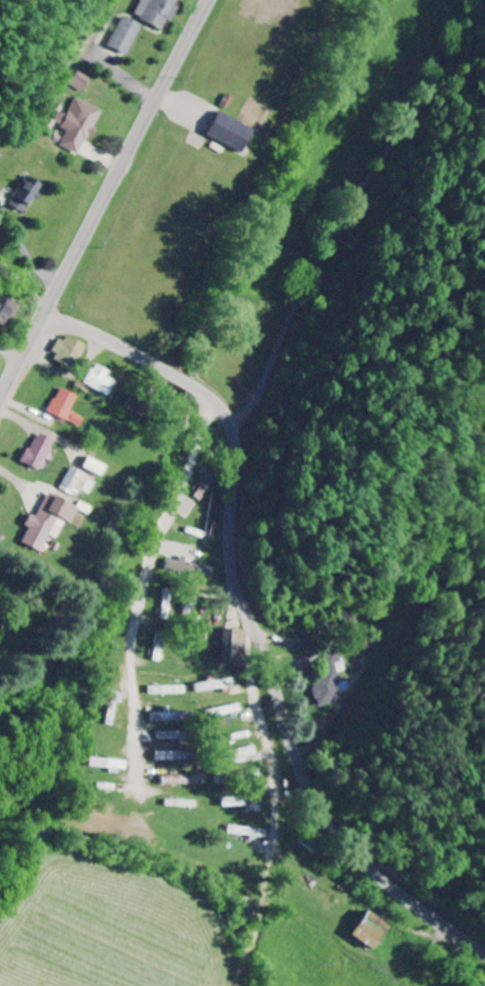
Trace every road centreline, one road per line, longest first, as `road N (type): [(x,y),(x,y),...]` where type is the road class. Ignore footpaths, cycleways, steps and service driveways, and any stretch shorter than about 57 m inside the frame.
road 1 (secondary): [(48,314),(121,344),(227,411),(243,456),(236,571),(302,772),(364,861),(484,956)]
road 2 (residential): [(238,431),(268,394),(348,230),(484,12)]
road 3 (secondary): [(0,405),(156,108)]
road 4 (secondary): [(156,108),(213,0)]

